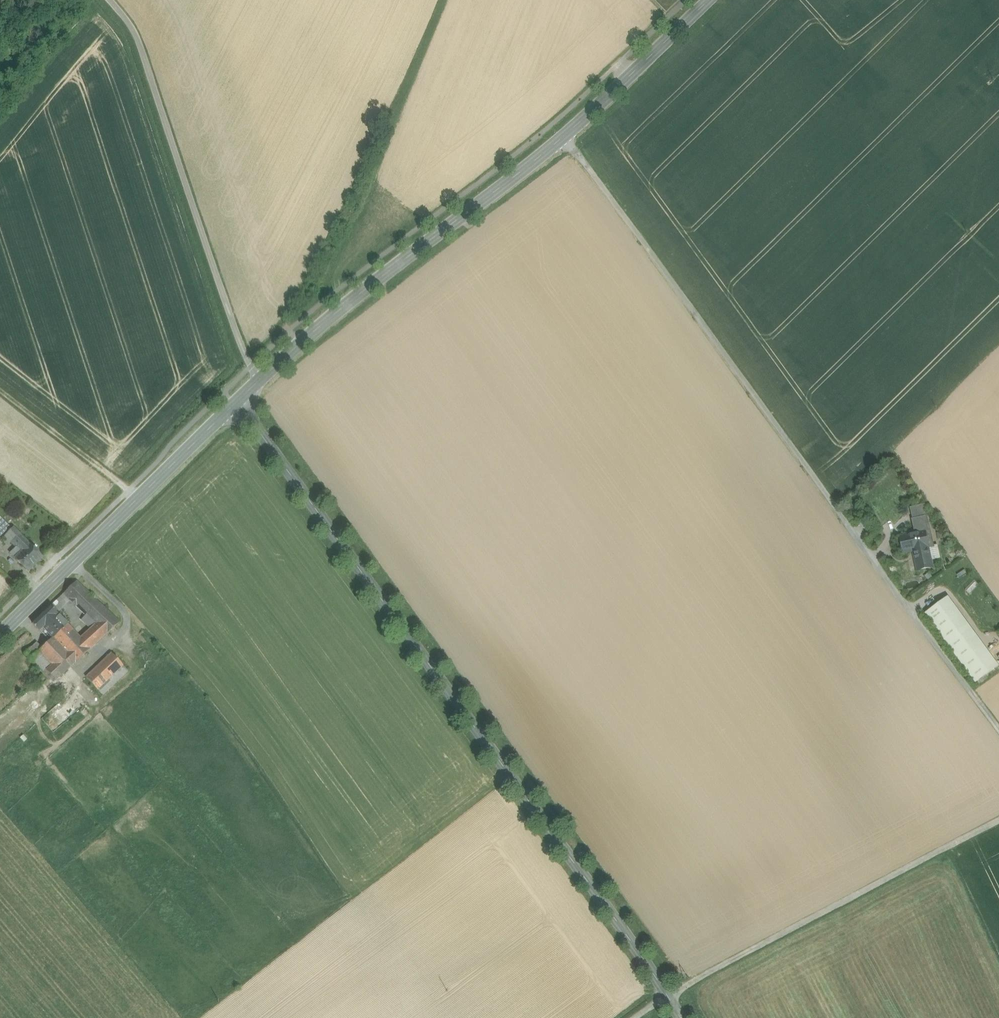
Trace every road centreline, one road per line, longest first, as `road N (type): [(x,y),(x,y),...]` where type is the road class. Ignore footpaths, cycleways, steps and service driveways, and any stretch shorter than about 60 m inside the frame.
road 1 (unclassified): [(679,1017),(234,404)]
road 2 (unclassified): [(897,593),(564,137)]
road 3 (secondary): [(564,137),(344,306),(234,404)]
road 4 (track): [(998,820),(634,1017)]
road 5 (track): [(250,368),(135,32),(109,0)]
road 6 (secondary): [(234,404),(0,635)]
road 7 (secondary): [(709,0),(564,137)]
road 8 (track): [(998,732),(897,593)]

